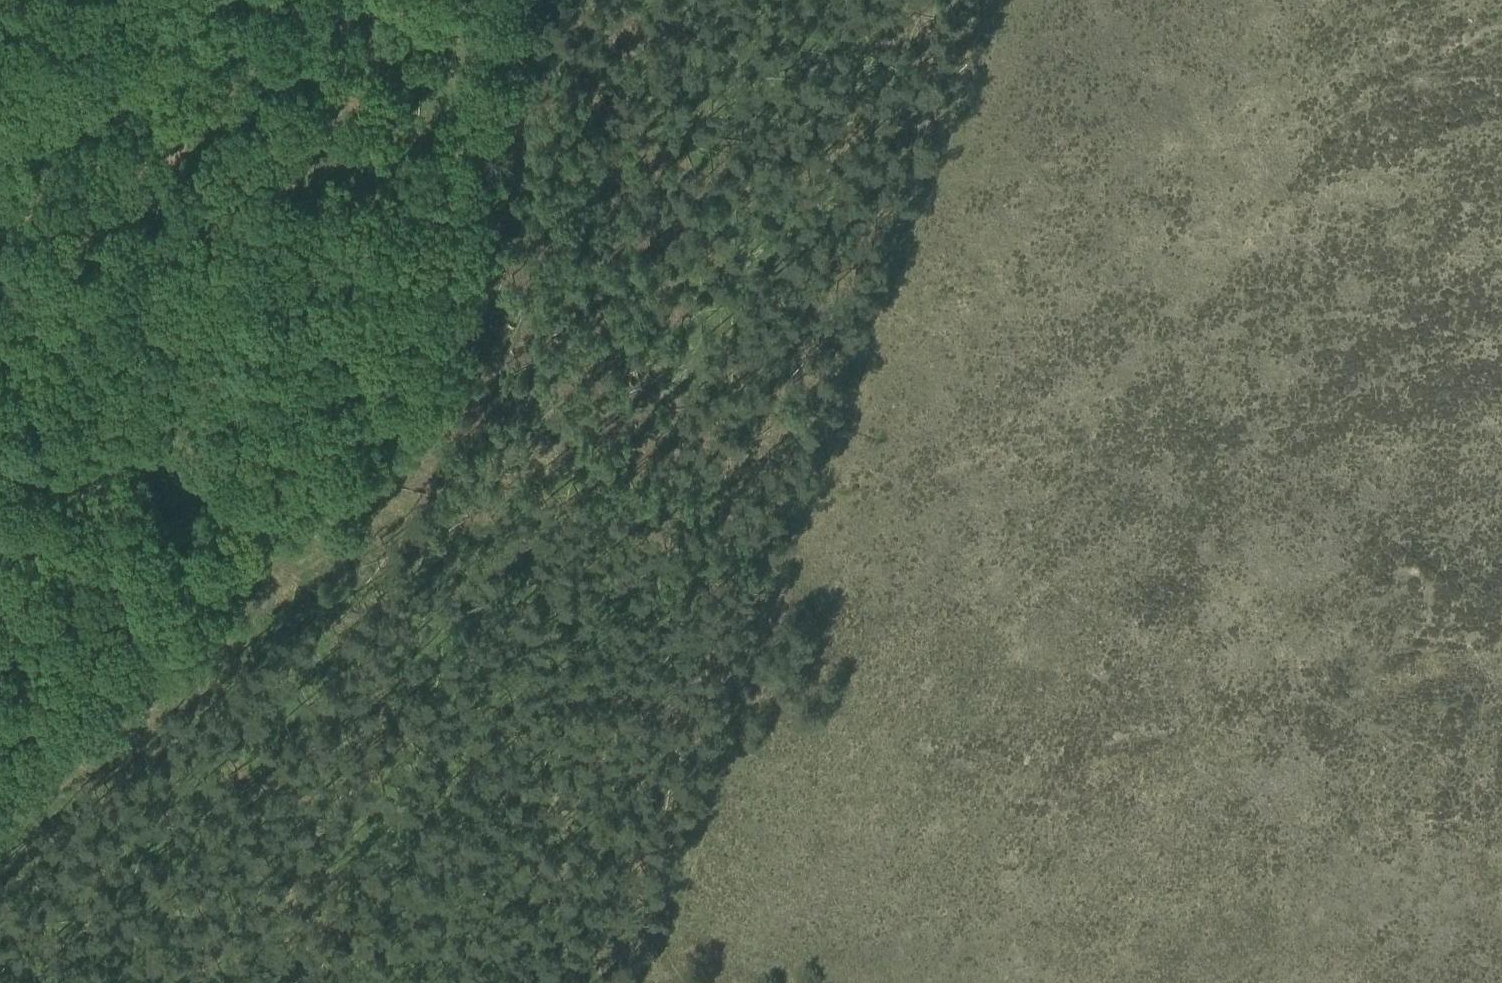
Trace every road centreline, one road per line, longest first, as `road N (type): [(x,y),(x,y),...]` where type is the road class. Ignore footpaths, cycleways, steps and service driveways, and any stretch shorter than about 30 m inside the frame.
road 1 (track): [(536,0),(493,269),(399,498),(0,835)]

